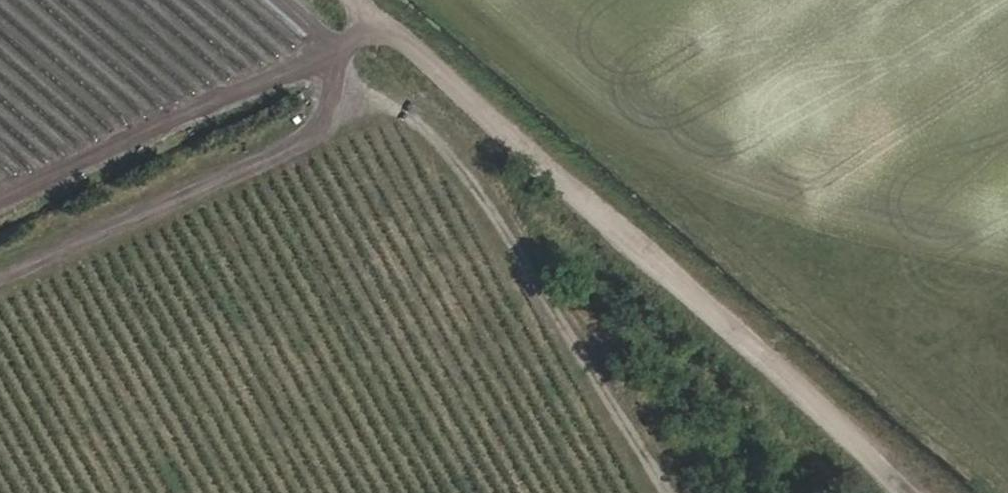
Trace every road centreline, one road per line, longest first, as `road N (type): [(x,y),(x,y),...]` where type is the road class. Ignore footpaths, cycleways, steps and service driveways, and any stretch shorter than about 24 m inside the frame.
road 1 (track): [(932,492),(365,0)]
road 2 (track): [(675,492),(472,175),(329,46)]
road 3 (track): [(0,200),(383,16)]

